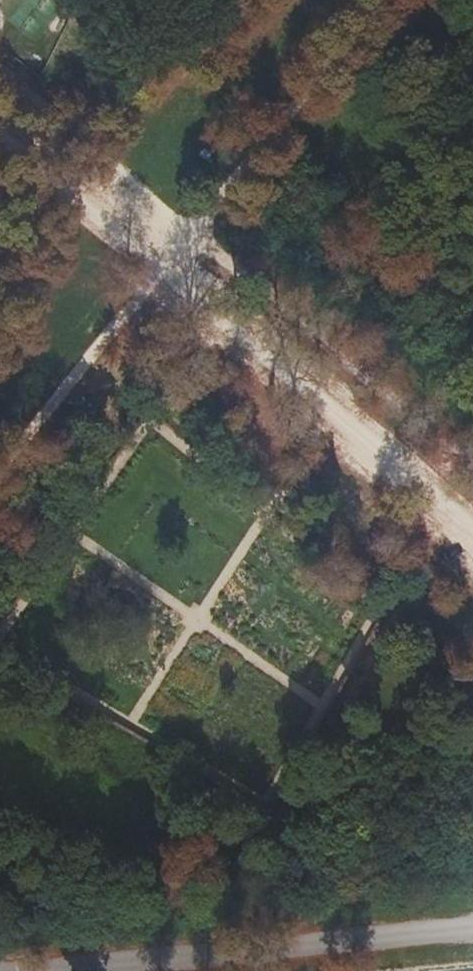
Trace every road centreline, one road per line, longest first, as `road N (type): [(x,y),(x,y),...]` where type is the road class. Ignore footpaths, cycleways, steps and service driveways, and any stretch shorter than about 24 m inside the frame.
road 1 (track): [(472,532),(0,134)]
road 2 (track): [(0,455),(398,0)]
road 3 (unclassified): [(472,925),(0,970)]
road 4 (track): [(0,314),(279,0)]

